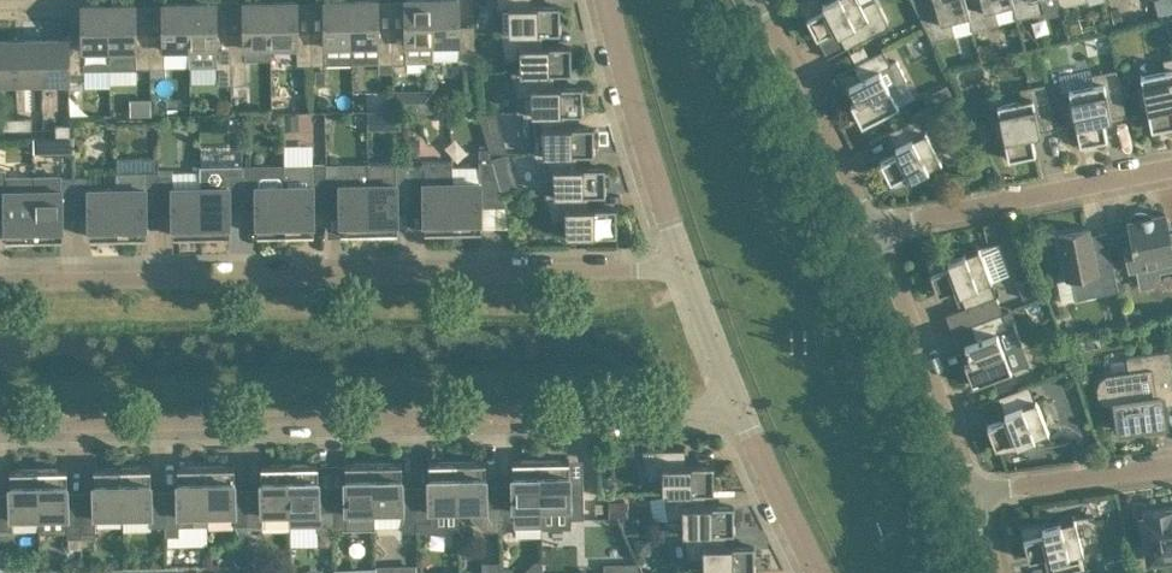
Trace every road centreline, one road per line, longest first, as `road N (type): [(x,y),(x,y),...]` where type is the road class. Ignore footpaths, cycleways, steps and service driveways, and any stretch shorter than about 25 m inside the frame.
road 1 (residential): [(0,426),(740,410)]
road 2 (residential): [(685,264),(0,281)]
road 3 (residential): [(877,228),(1171,166)]
road 4 (residential): [(976,495),(877,228)]
road 5 (residential): [(685,264),(610,0)]
road 6 (residential): [(877,228),(758,0)]
road 7 (residential): [(976,495),(1171,466)]
road 8 (residential): [(823,572),(740,410)]
road 9 (residential): [(740,410),(685,264)]

